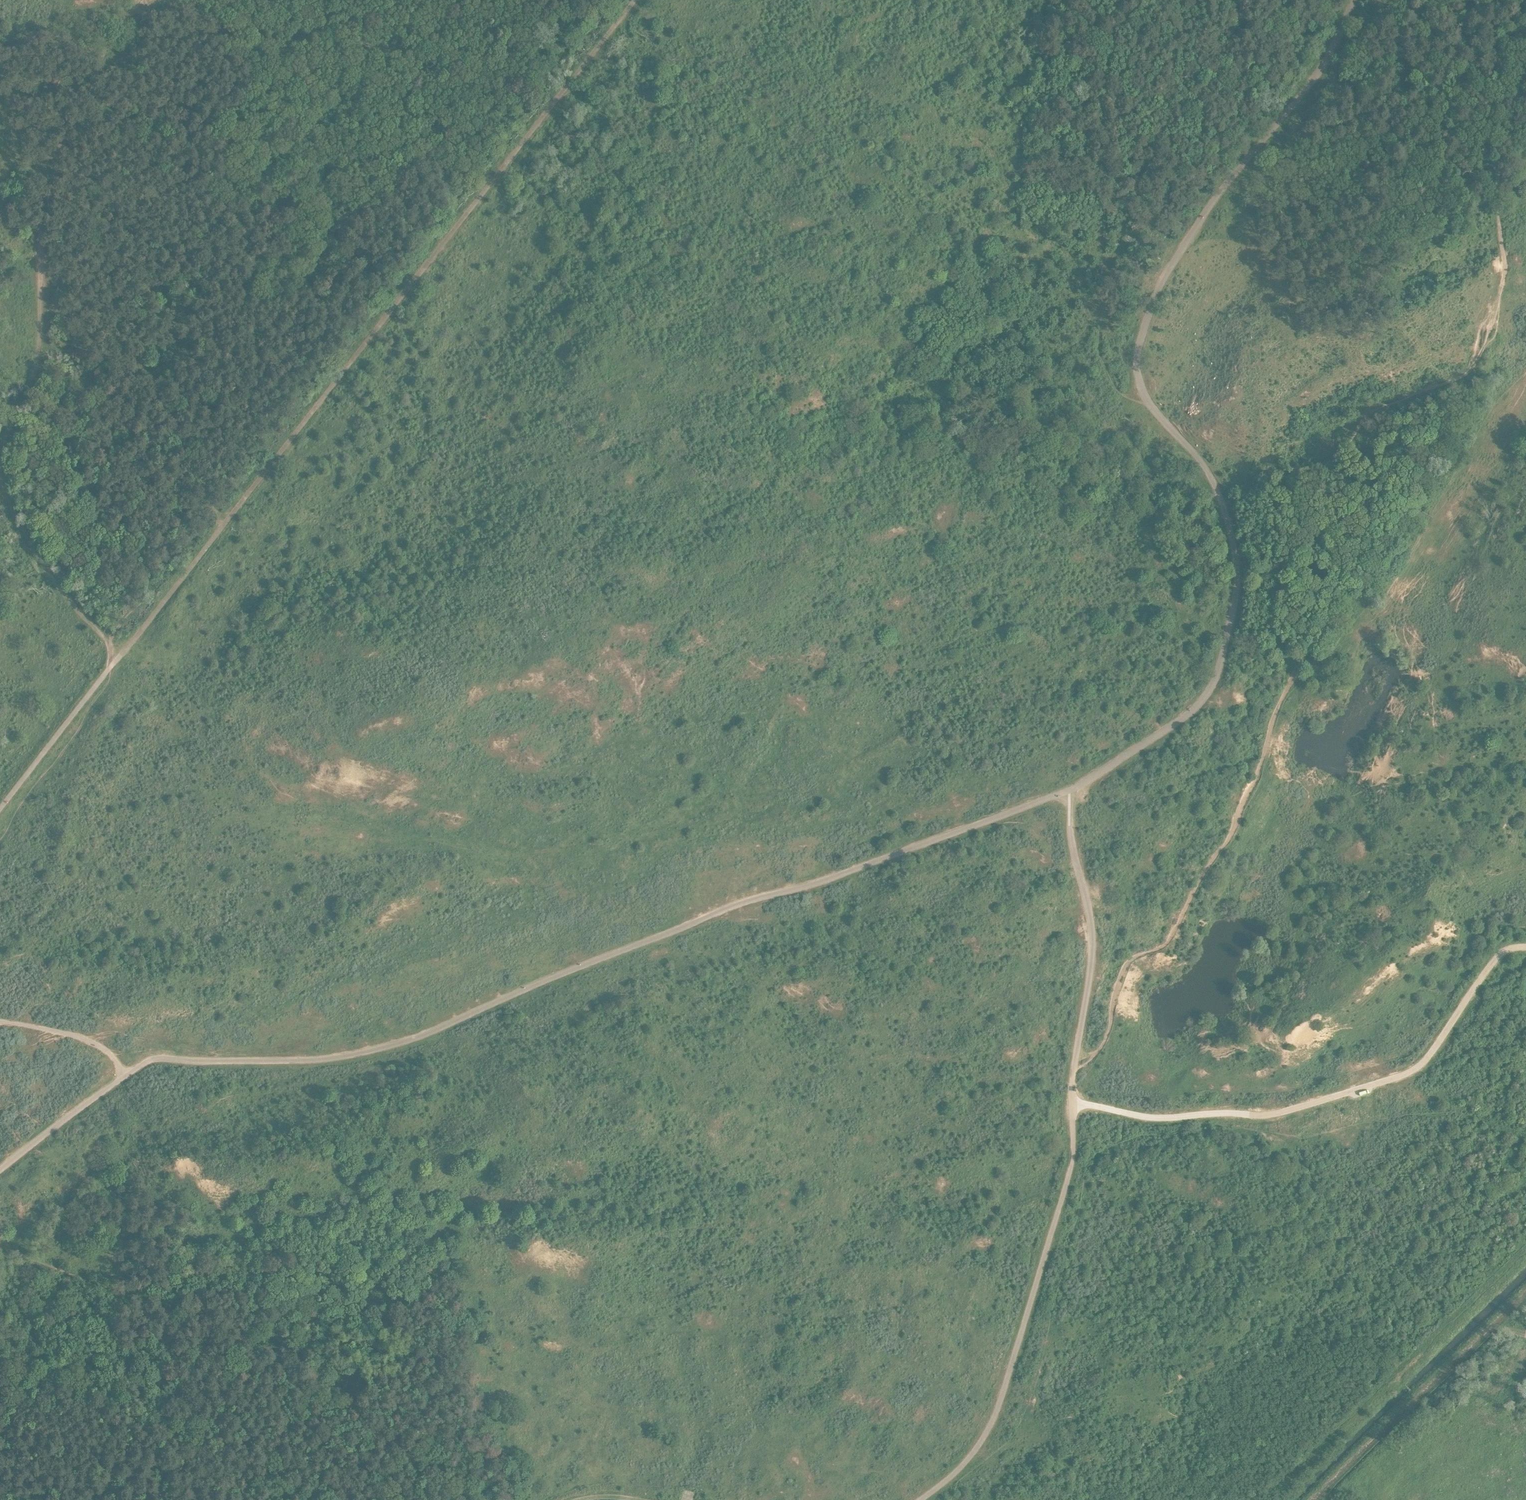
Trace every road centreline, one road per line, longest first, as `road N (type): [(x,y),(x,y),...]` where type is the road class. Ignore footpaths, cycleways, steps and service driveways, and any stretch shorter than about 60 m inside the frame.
road 1 (unclassified): [(0,805),(253,487)]
road 2 (unclassified): [(0,1172),(126,1075),(100,1043),(0,1018)]

